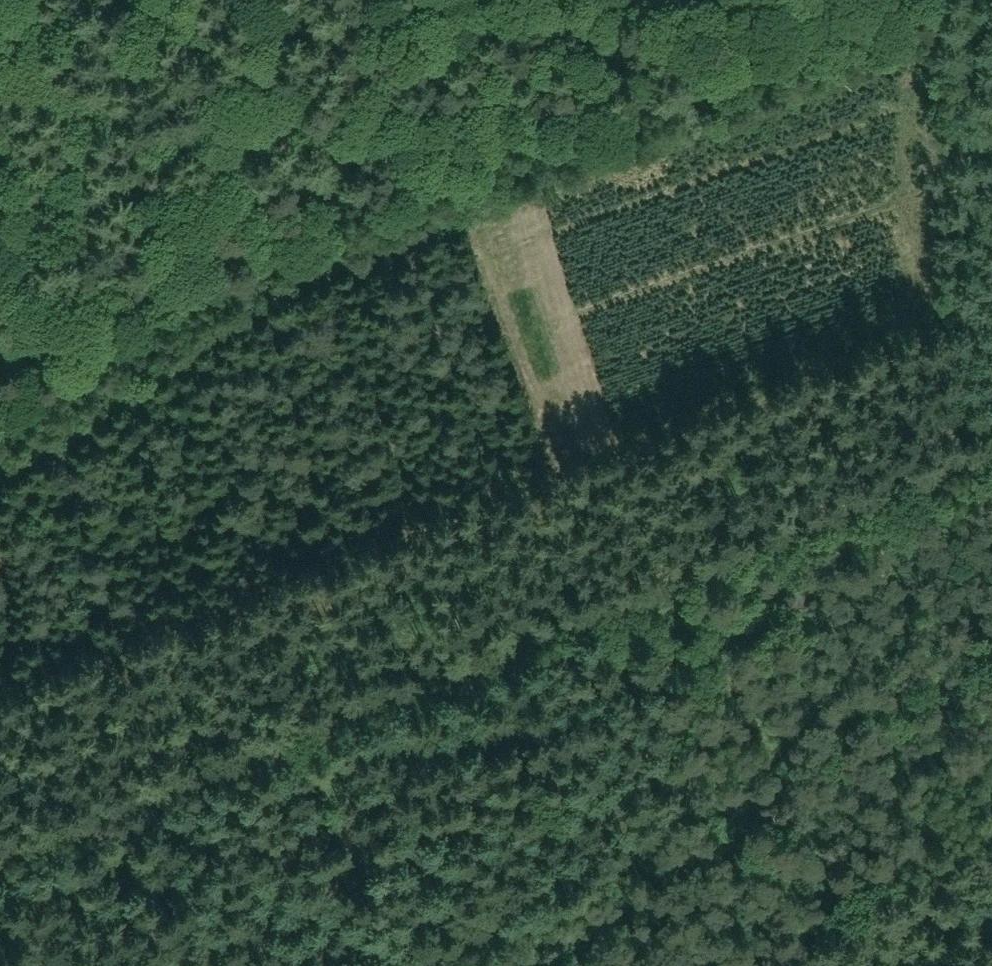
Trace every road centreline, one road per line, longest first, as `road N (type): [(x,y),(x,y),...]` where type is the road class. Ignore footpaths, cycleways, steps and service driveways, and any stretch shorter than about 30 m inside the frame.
road 1 (track): [(0,861),(991,468)]
road 2 (track): [(419,0),(389,222)]

